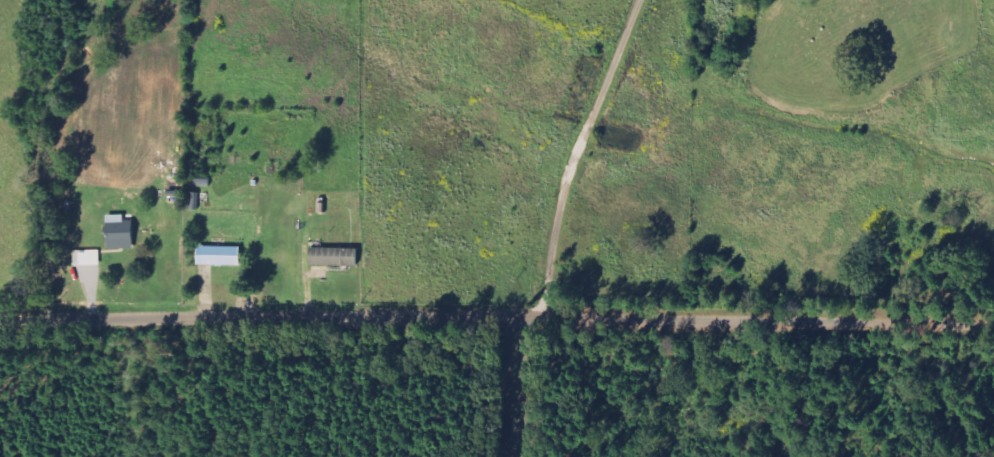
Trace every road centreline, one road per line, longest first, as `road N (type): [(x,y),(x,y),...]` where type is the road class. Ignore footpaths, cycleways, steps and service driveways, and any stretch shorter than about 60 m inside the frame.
road 1 (residential): [(0,320),(542,318),(993,329)]
road 2 (residential): [(642,0),(568,182),(542,318)]

